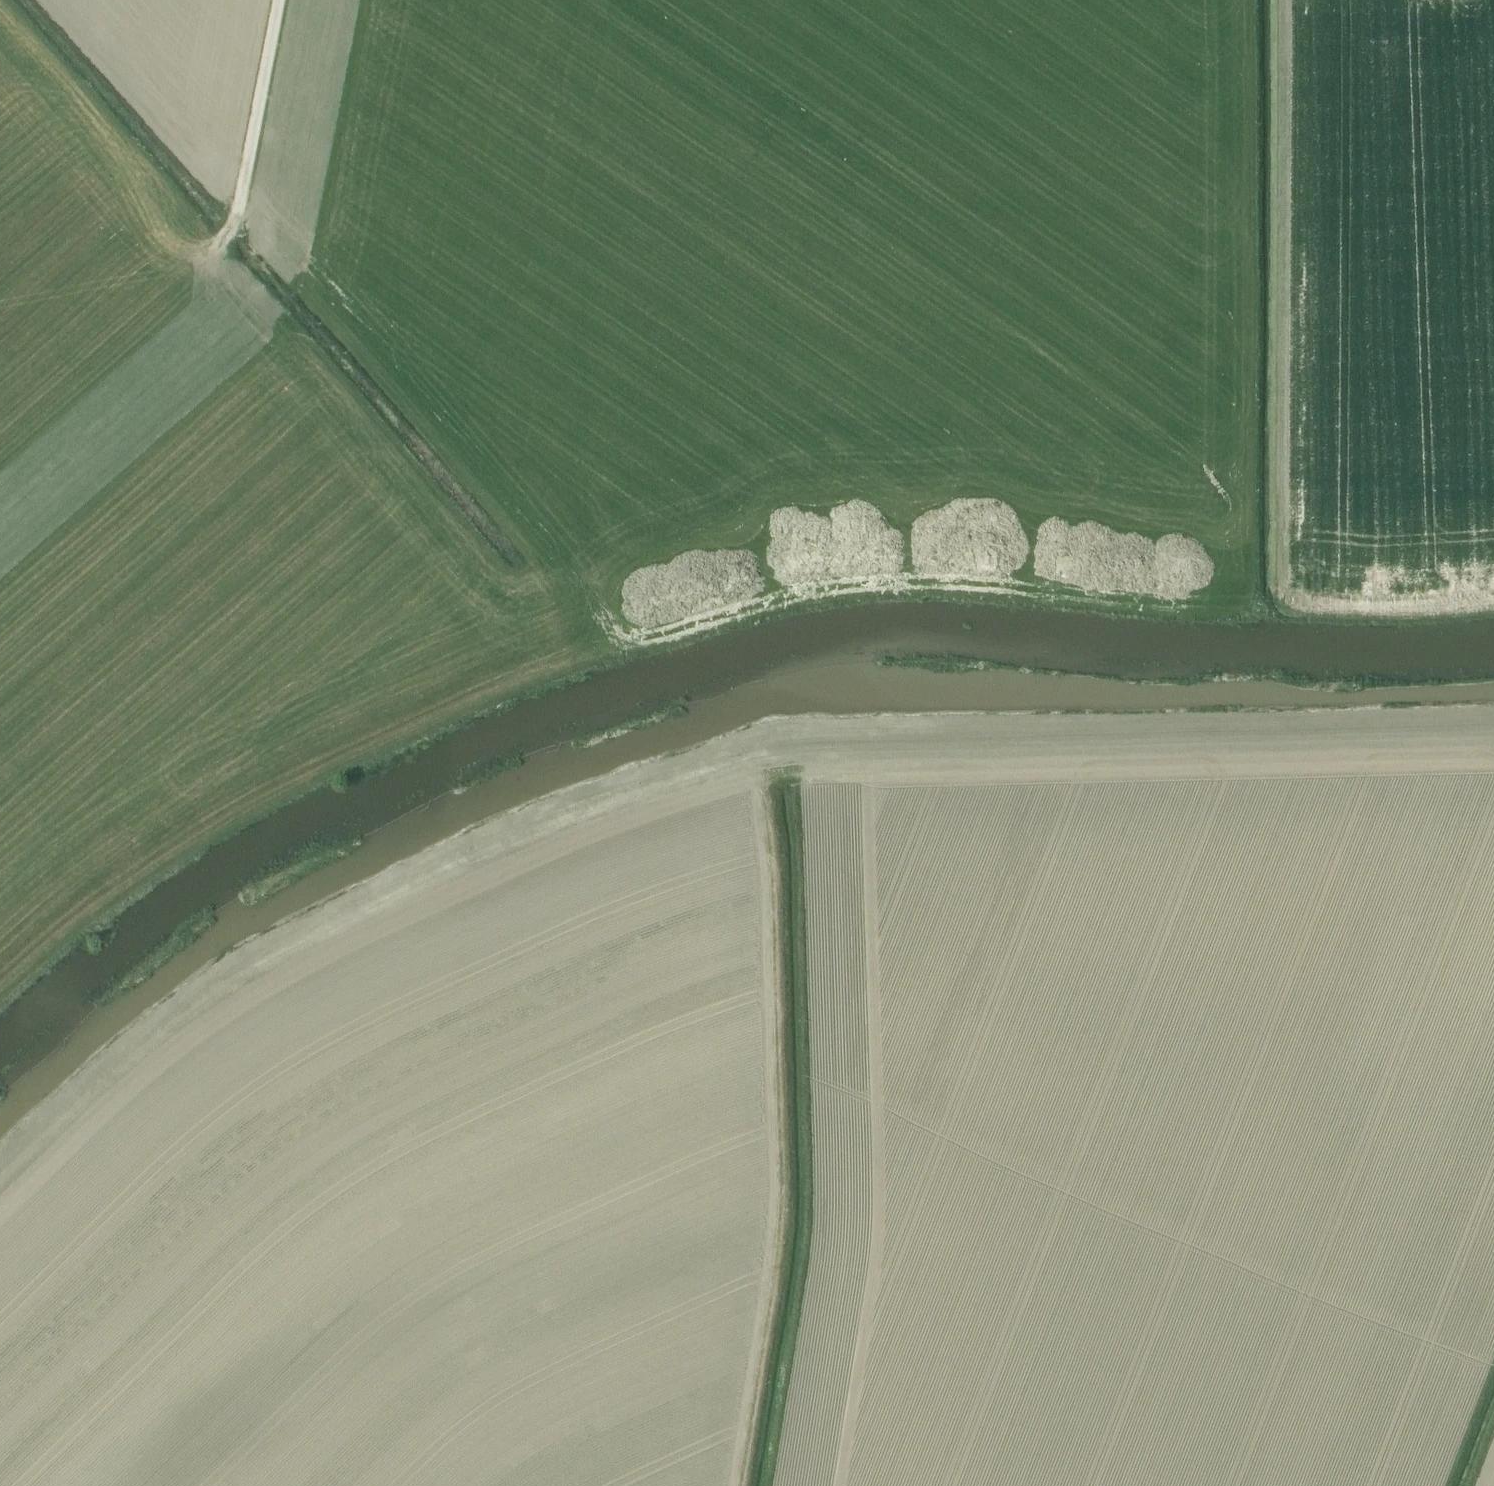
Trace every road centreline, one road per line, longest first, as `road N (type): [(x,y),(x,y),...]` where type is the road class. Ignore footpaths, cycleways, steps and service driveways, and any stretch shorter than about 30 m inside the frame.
road 1 (track): [(278,0),(237,214)]

